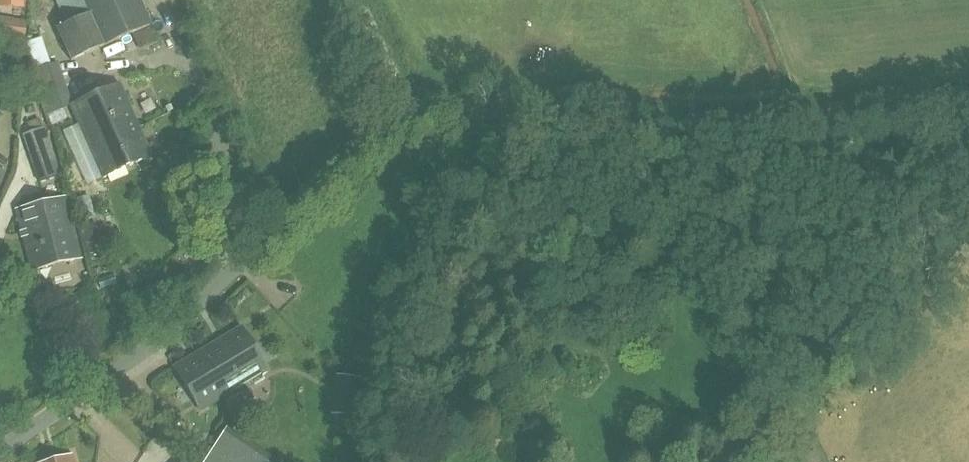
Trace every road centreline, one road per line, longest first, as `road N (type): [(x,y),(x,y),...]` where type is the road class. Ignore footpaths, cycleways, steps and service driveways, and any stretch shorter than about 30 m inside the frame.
road 1 (unclassified): [(0,448),(132,362),(402,122),(444,107),(750,115),(968,94)]
road 2 (track): [(402,122),(353,0)]

